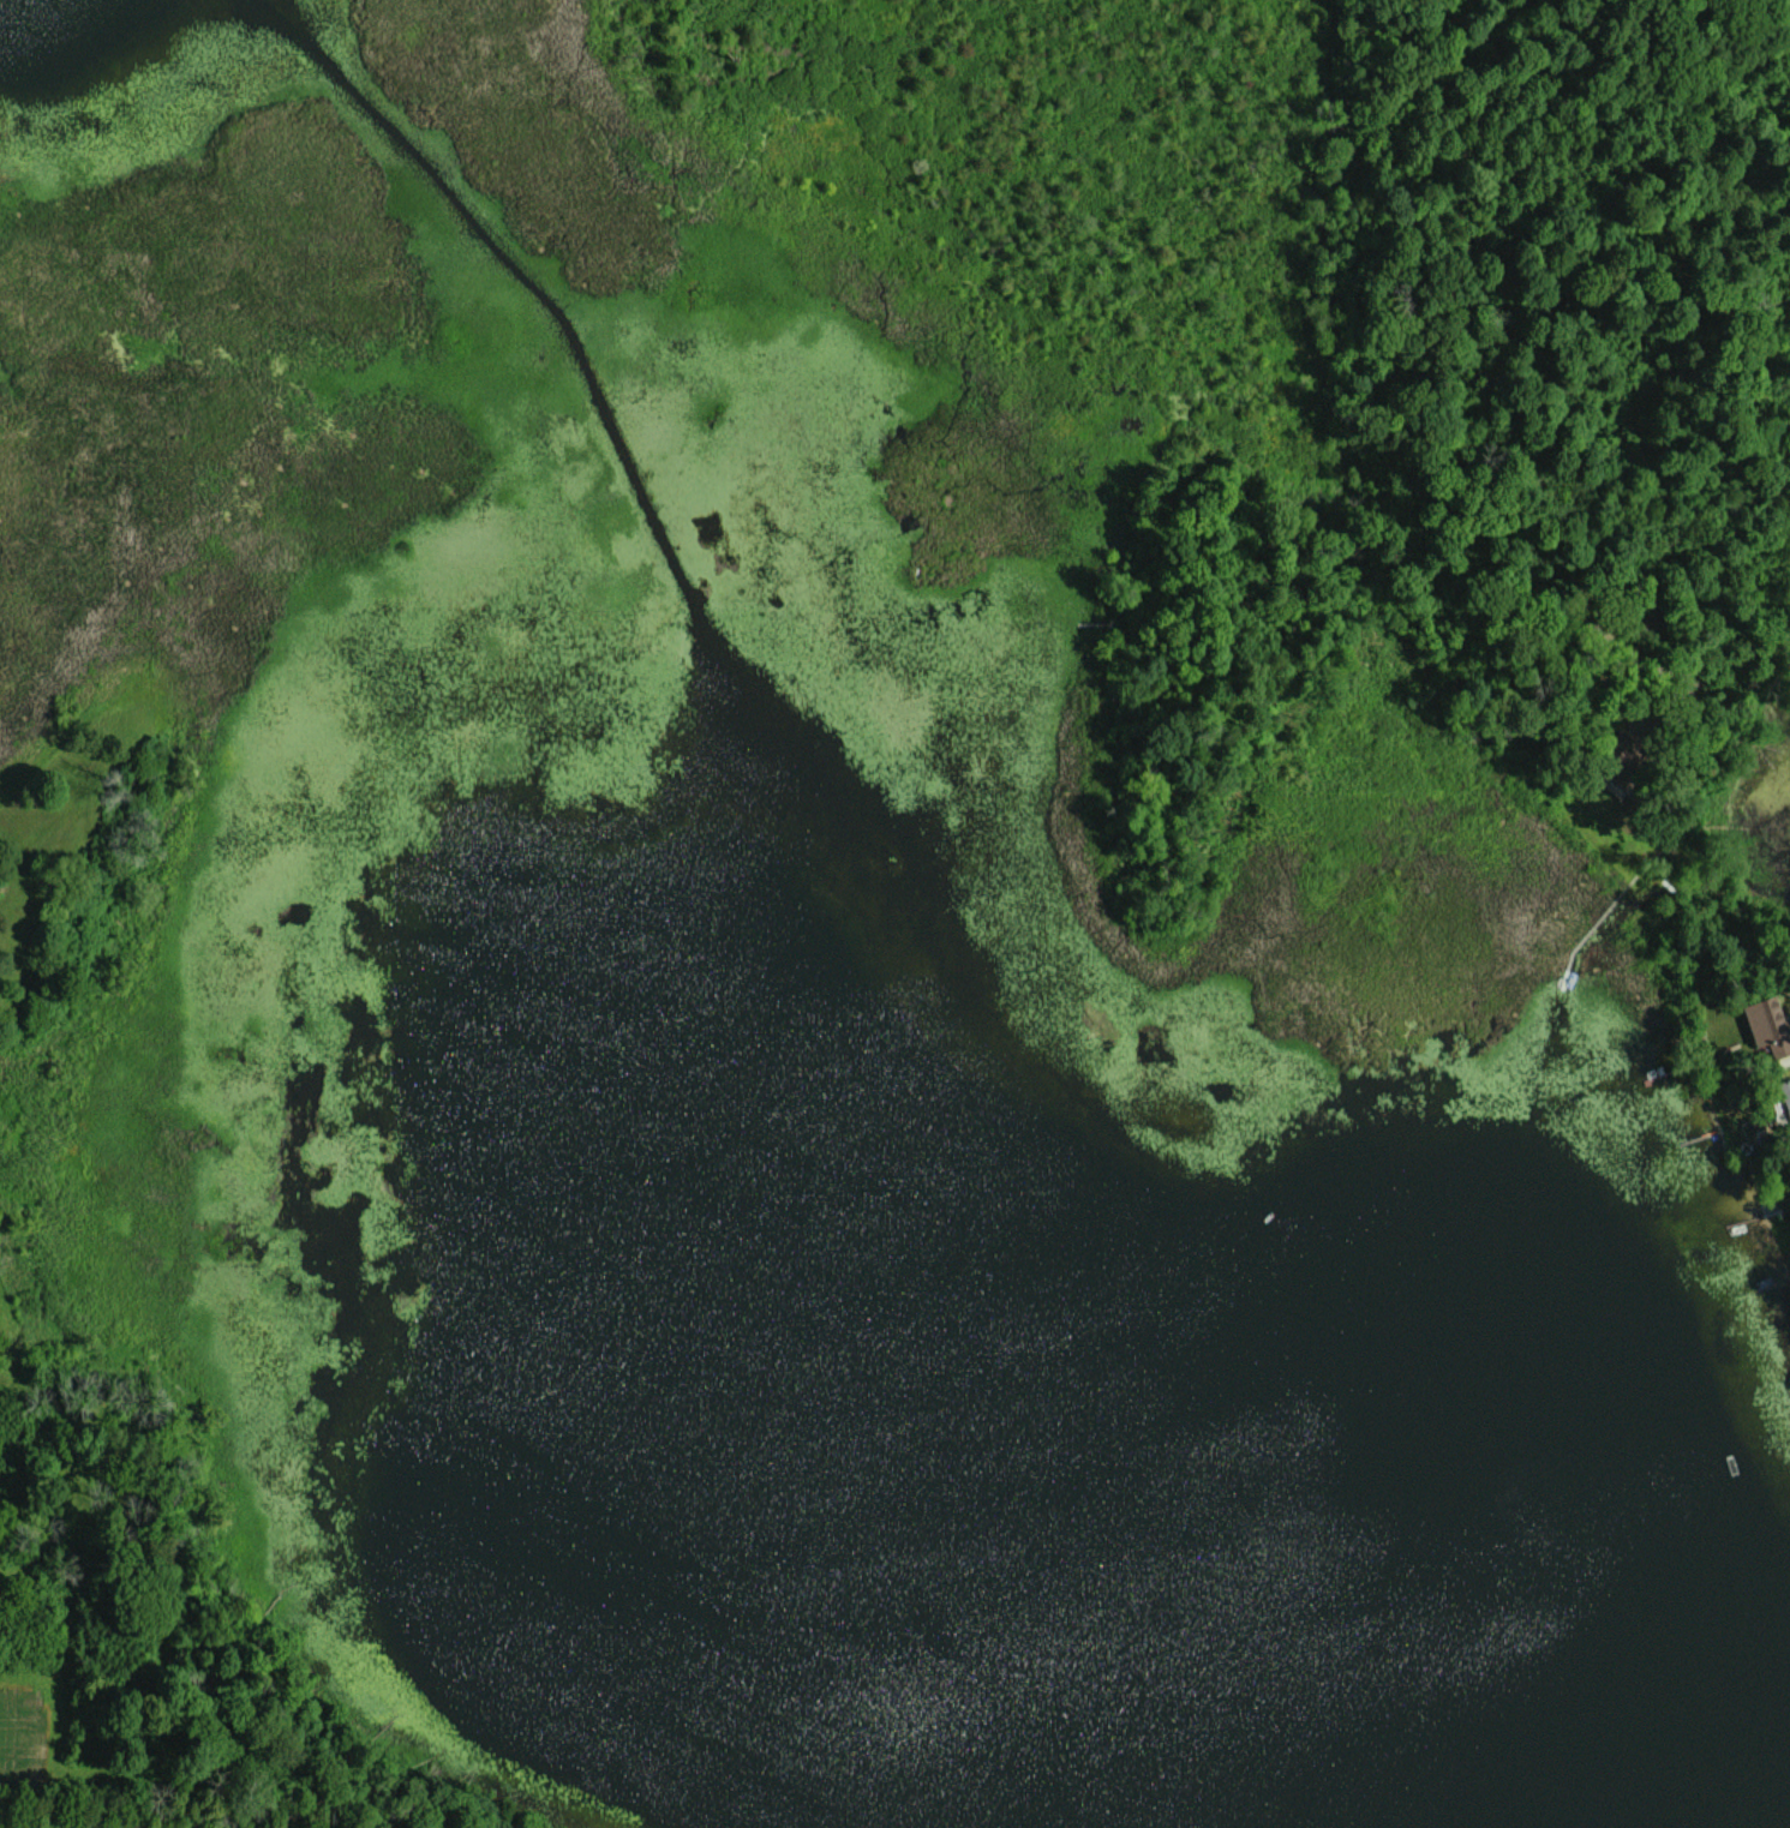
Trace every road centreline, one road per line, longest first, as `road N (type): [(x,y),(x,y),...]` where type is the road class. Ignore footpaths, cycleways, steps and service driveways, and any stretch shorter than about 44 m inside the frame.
road 1 (residential): [(1602,558),(1696,472),(1716,428),(1705,364),(1646,167),(1642,61),(1651,0)]

